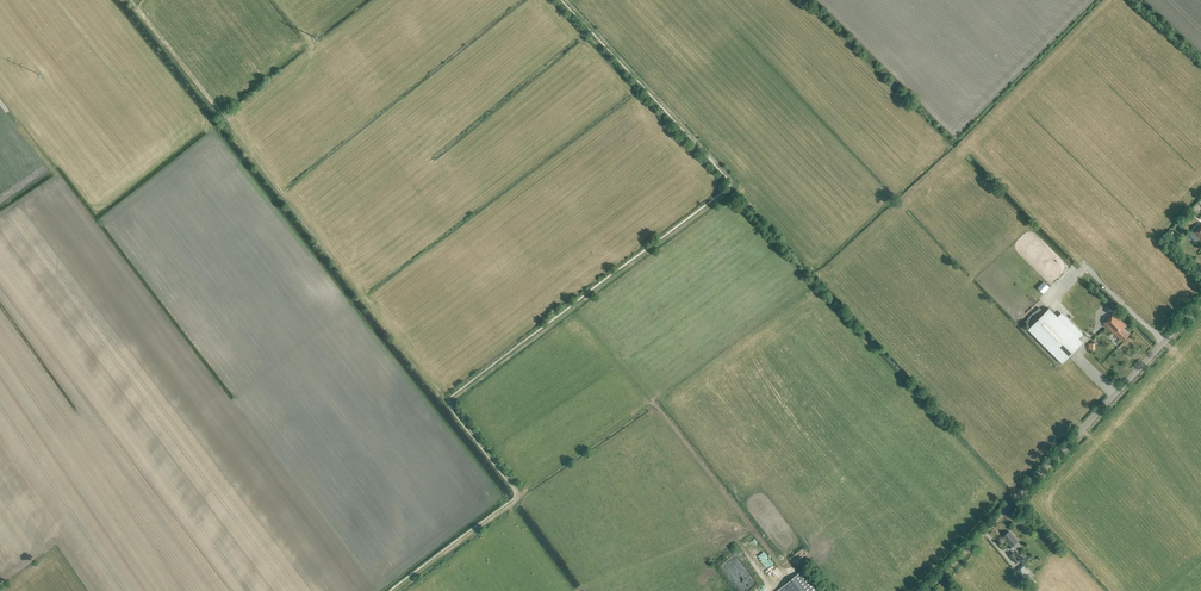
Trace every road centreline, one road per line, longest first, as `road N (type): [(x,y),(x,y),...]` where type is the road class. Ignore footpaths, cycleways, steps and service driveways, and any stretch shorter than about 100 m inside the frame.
road 1 (track): [(566,0),(733,187),(453,398),(518,496),(394,590)]
road 2 (unclassified): [(921,590),(1200,303)]

